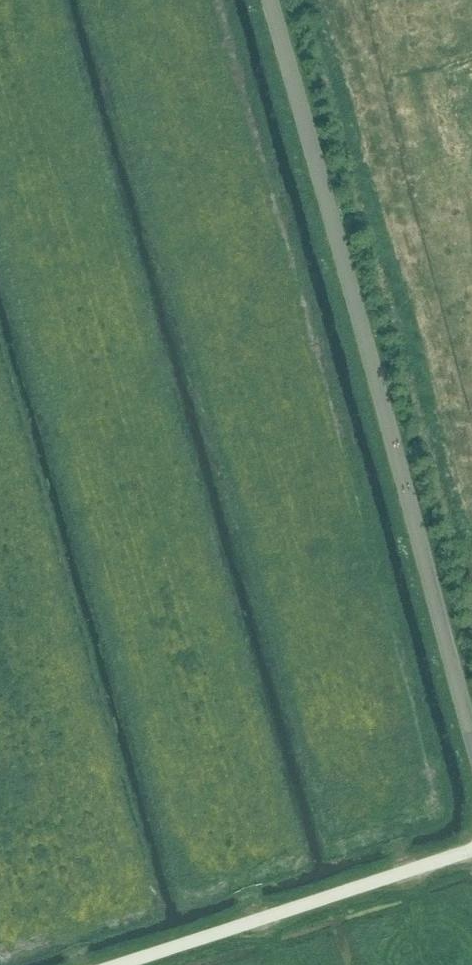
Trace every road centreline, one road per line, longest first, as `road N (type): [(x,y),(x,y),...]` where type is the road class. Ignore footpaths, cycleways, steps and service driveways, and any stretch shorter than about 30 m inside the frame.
road 1 (tertiary): [(471,740),(267,0)]
road 2 (unclassified): [(471,850),(122,964)]

